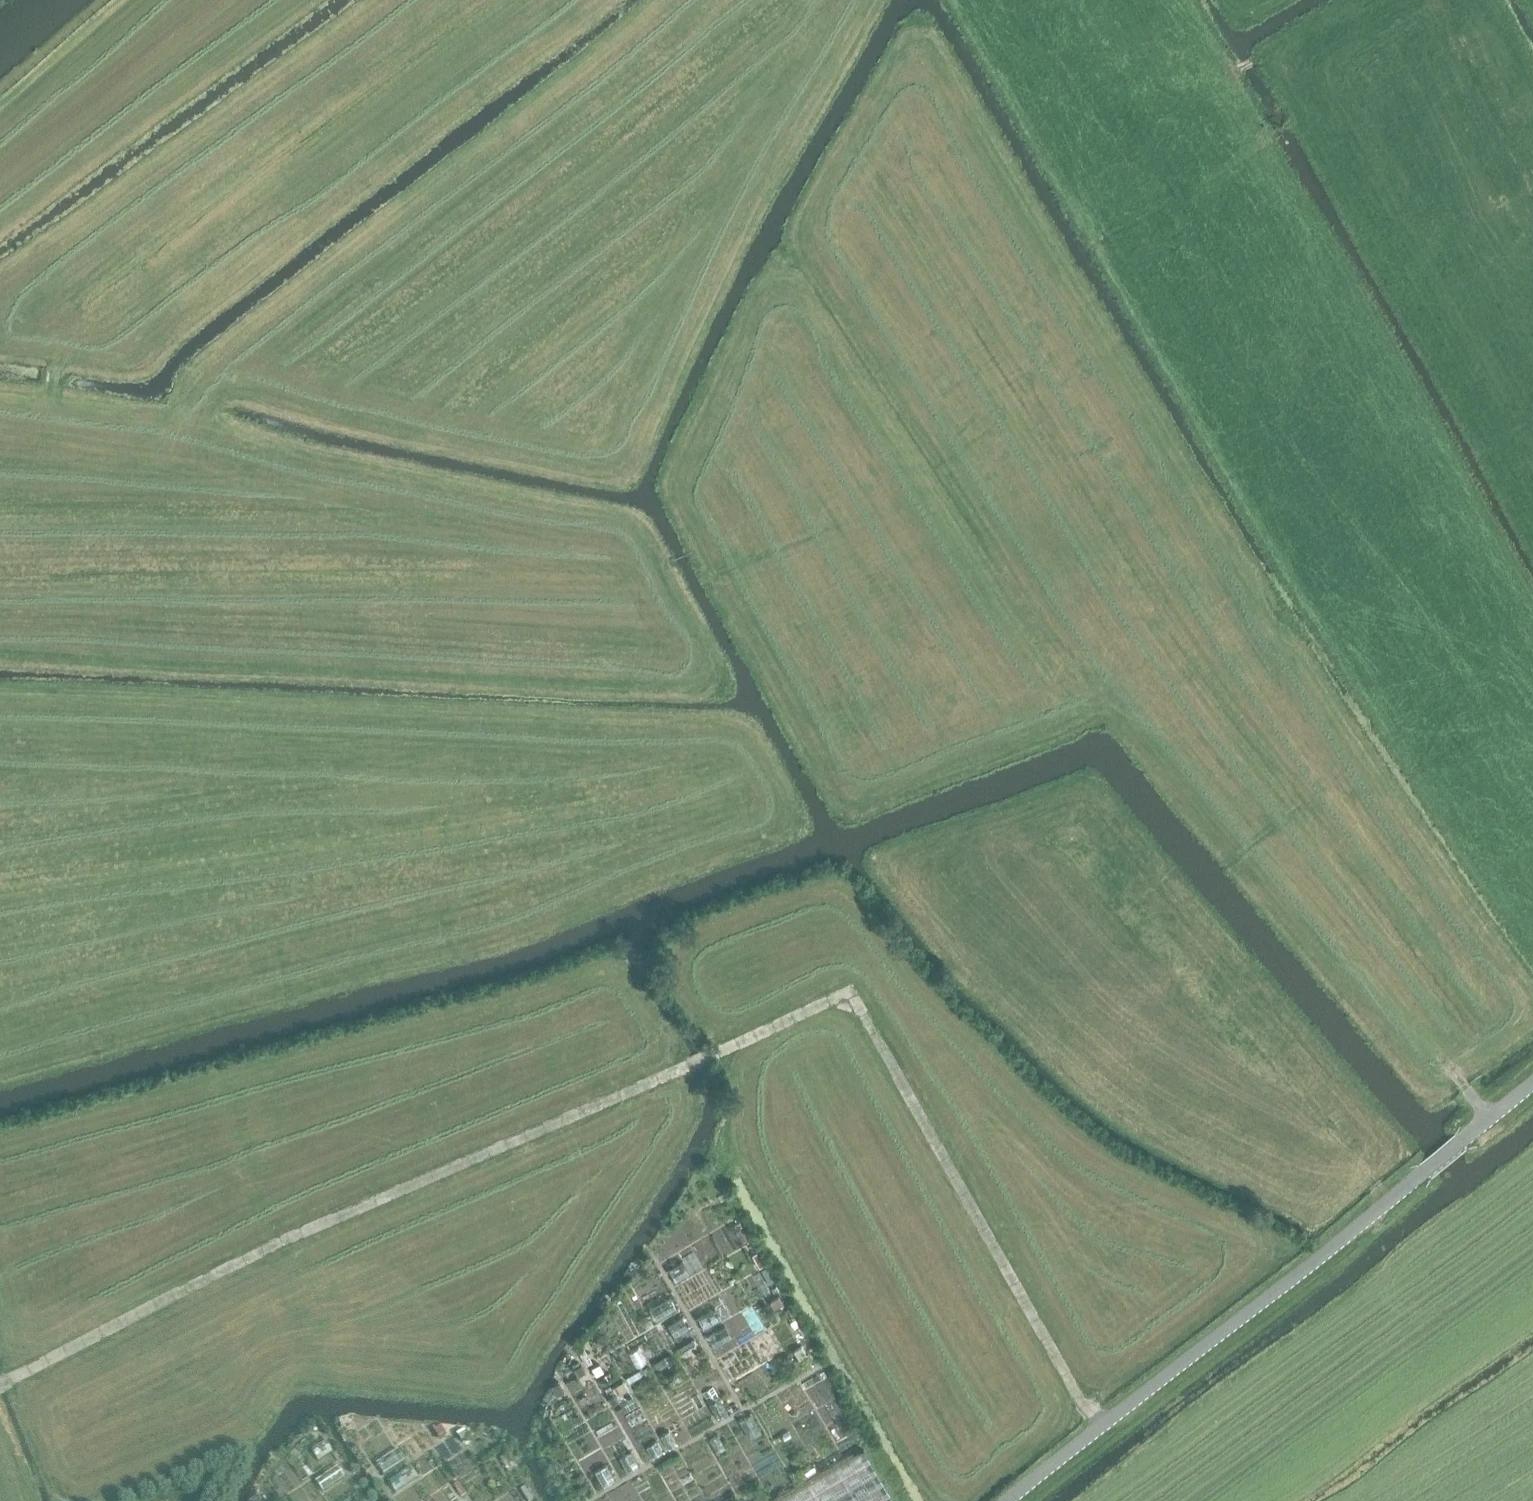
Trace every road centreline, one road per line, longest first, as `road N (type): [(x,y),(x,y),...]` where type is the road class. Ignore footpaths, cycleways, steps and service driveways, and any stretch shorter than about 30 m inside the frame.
road 1 (track): [(5,1383),(305,1235),(841,996),(860,1006),(1100,1425)]
road 2 (unclassified): [(1010,1500),(1532,1082)]

